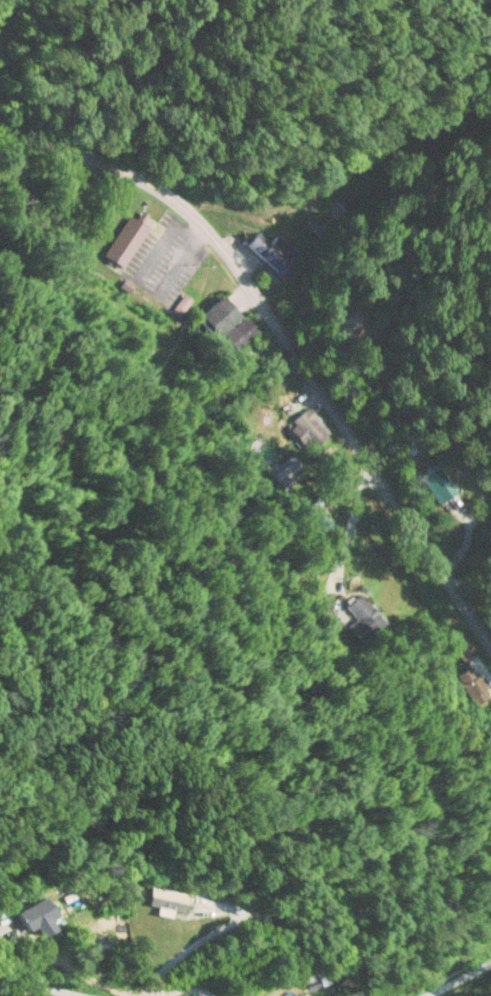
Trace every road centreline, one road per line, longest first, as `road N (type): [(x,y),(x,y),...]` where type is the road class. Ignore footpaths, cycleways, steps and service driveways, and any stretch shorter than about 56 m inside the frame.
road 1 (tertiary): [(490,644),(199,218),(132,171),(0,122)]
road 2 (residential): [(208,995),(185,975),(3,971)]
road 3 (residential): [(490,935),(367,995)]

